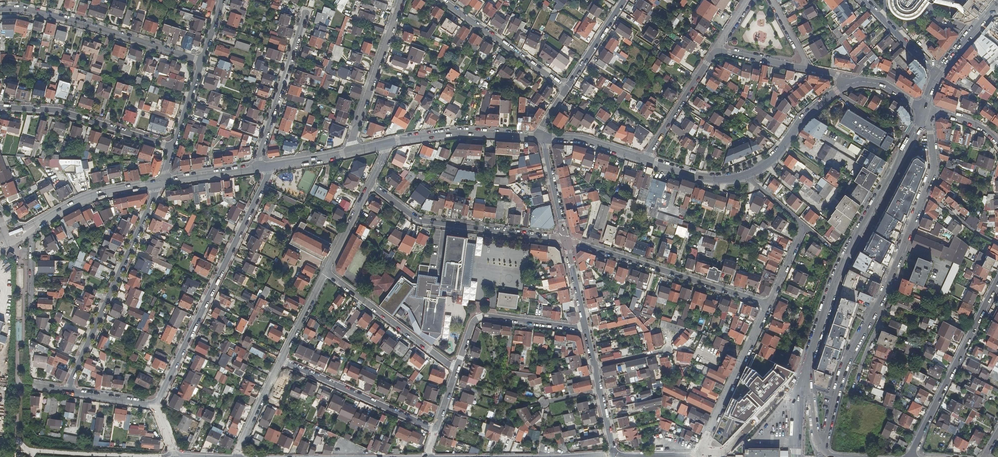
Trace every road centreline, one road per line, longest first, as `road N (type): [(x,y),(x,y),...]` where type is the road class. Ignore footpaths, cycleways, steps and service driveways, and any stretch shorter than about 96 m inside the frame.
road 1 (residential): [(822,448),(850,353),(931,174),(924,109)]
road 2 (secondary): [(806,370),(846,257),(924,109)]
road 3 (residential): [(156,405),(268,167)]
road 4 (tertiary): [(647,161),(709,179),(743,176),(772,160),(844,86)]
road 5 (residential): [(161,182),(68,390)]
road 6 (residential): [(586,326),(615,455),(706,456)]
road 7 (residential): [(767,304),(566,242)]
road 8 (residential): [(566,242),(417,220),(370,184)]
road 9 (residential): [(0,9),(33,11),(202,61)]
road 10 (residential): [(910,456),(997,275)]
road 11 (residential): [(0,108),(58,111),(174,147)]
road 12 (residential): [(436,430),(281,361)]
road 13 (residential): [(706,456),(706,438),(767,304)]
road 14 (residential): [(586,326),(479,317),(456,369)]
road 15 (residential): [(456,369),(326,272)]
road 16 (residential): [(259,168),(305,15)]
road 17 (tertiary): [(384,144),(460,132),(542,137)]
road 18 (residential): [(353,151),(401,0)]
road 19 (residential): [(439,0),(567,88)]
road 20 (tertiary): [(35,225),(90,196),(161,182)]
road 21 (residential): [(647,161),(717,51)]
road 22 (residential): [(706,456),(720,455),(783,393),(801,385)]

